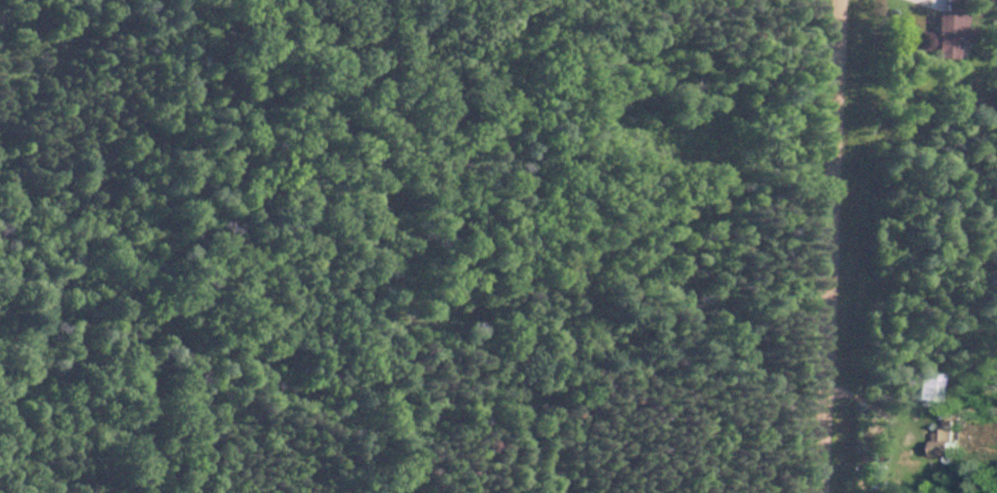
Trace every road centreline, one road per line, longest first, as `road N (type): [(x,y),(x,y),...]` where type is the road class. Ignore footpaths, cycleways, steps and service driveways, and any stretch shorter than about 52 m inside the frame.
road 1 (residential): [(837,0),(819,492)]

